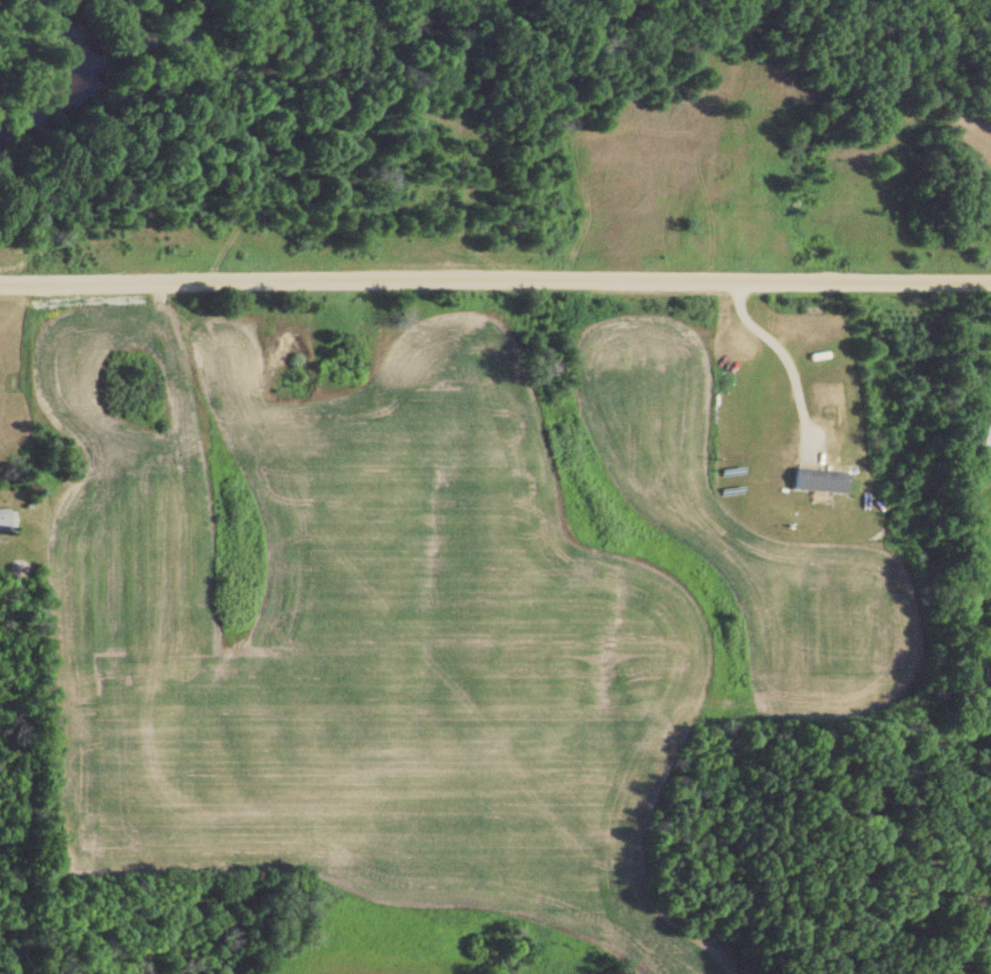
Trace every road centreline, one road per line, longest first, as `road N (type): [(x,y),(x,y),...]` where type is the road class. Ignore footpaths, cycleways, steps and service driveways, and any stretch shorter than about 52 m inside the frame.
road 1 (residential): [(0,282),(990,281)]

